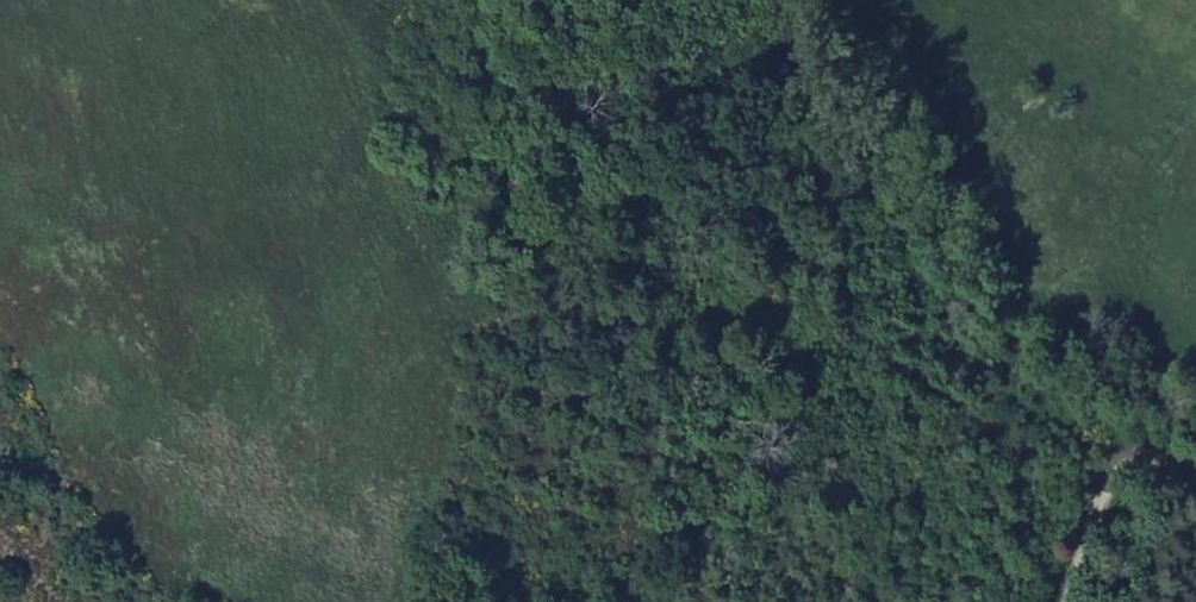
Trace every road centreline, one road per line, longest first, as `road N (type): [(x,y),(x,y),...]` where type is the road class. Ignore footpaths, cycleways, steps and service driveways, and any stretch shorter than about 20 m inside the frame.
road 1 (track): [(1075,601),(1110,508),(1159,445),(1195,452)]

